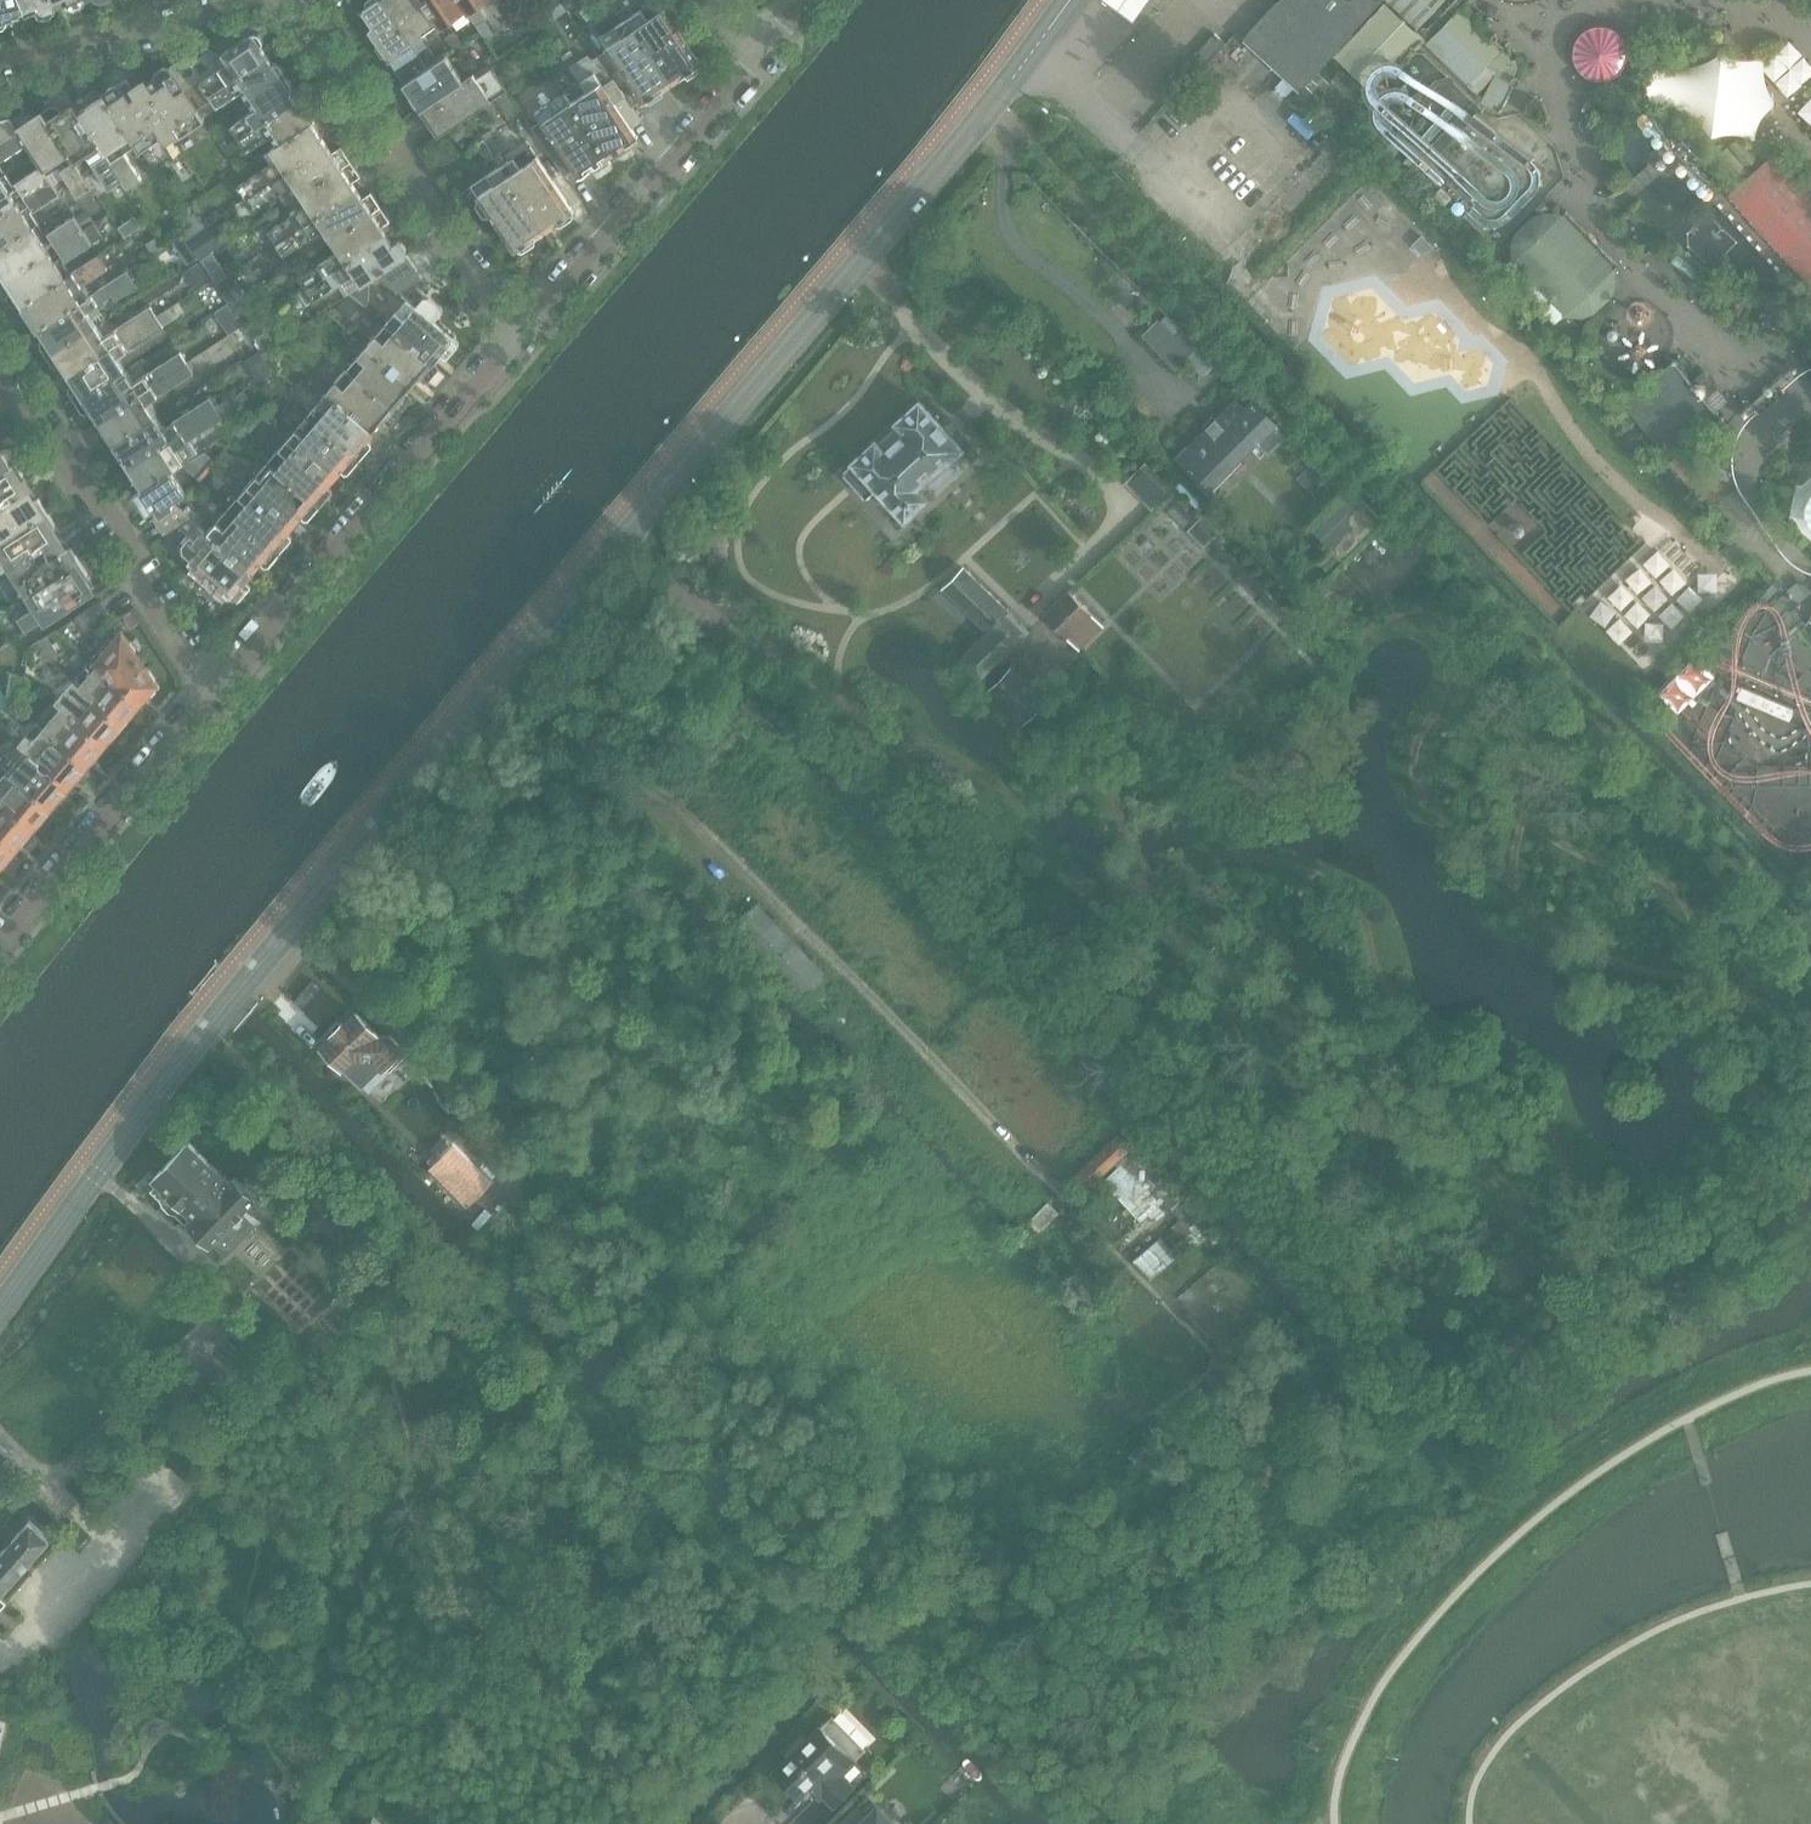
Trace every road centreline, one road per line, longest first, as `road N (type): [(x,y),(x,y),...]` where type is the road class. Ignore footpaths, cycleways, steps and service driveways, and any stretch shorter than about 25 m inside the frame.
road 1 (tertiary): [(0,1311),(243,985),(887,238),(1070,0)]
road 2 (track): [(1044,153),(1397,514),(1419,545),(1376,588)]
road 3 (residential): [(210,698),(517,343)]
road 4 (residential): [(517,343),(289,0)]
road 5 (residential): [(210,698),(0,371)]
road 6 (residential): [(517,343),(754,59)]
road 7 (residential): [(0,945),(210,698)]
road 8 (residential): [(0,61),(252,0)]

